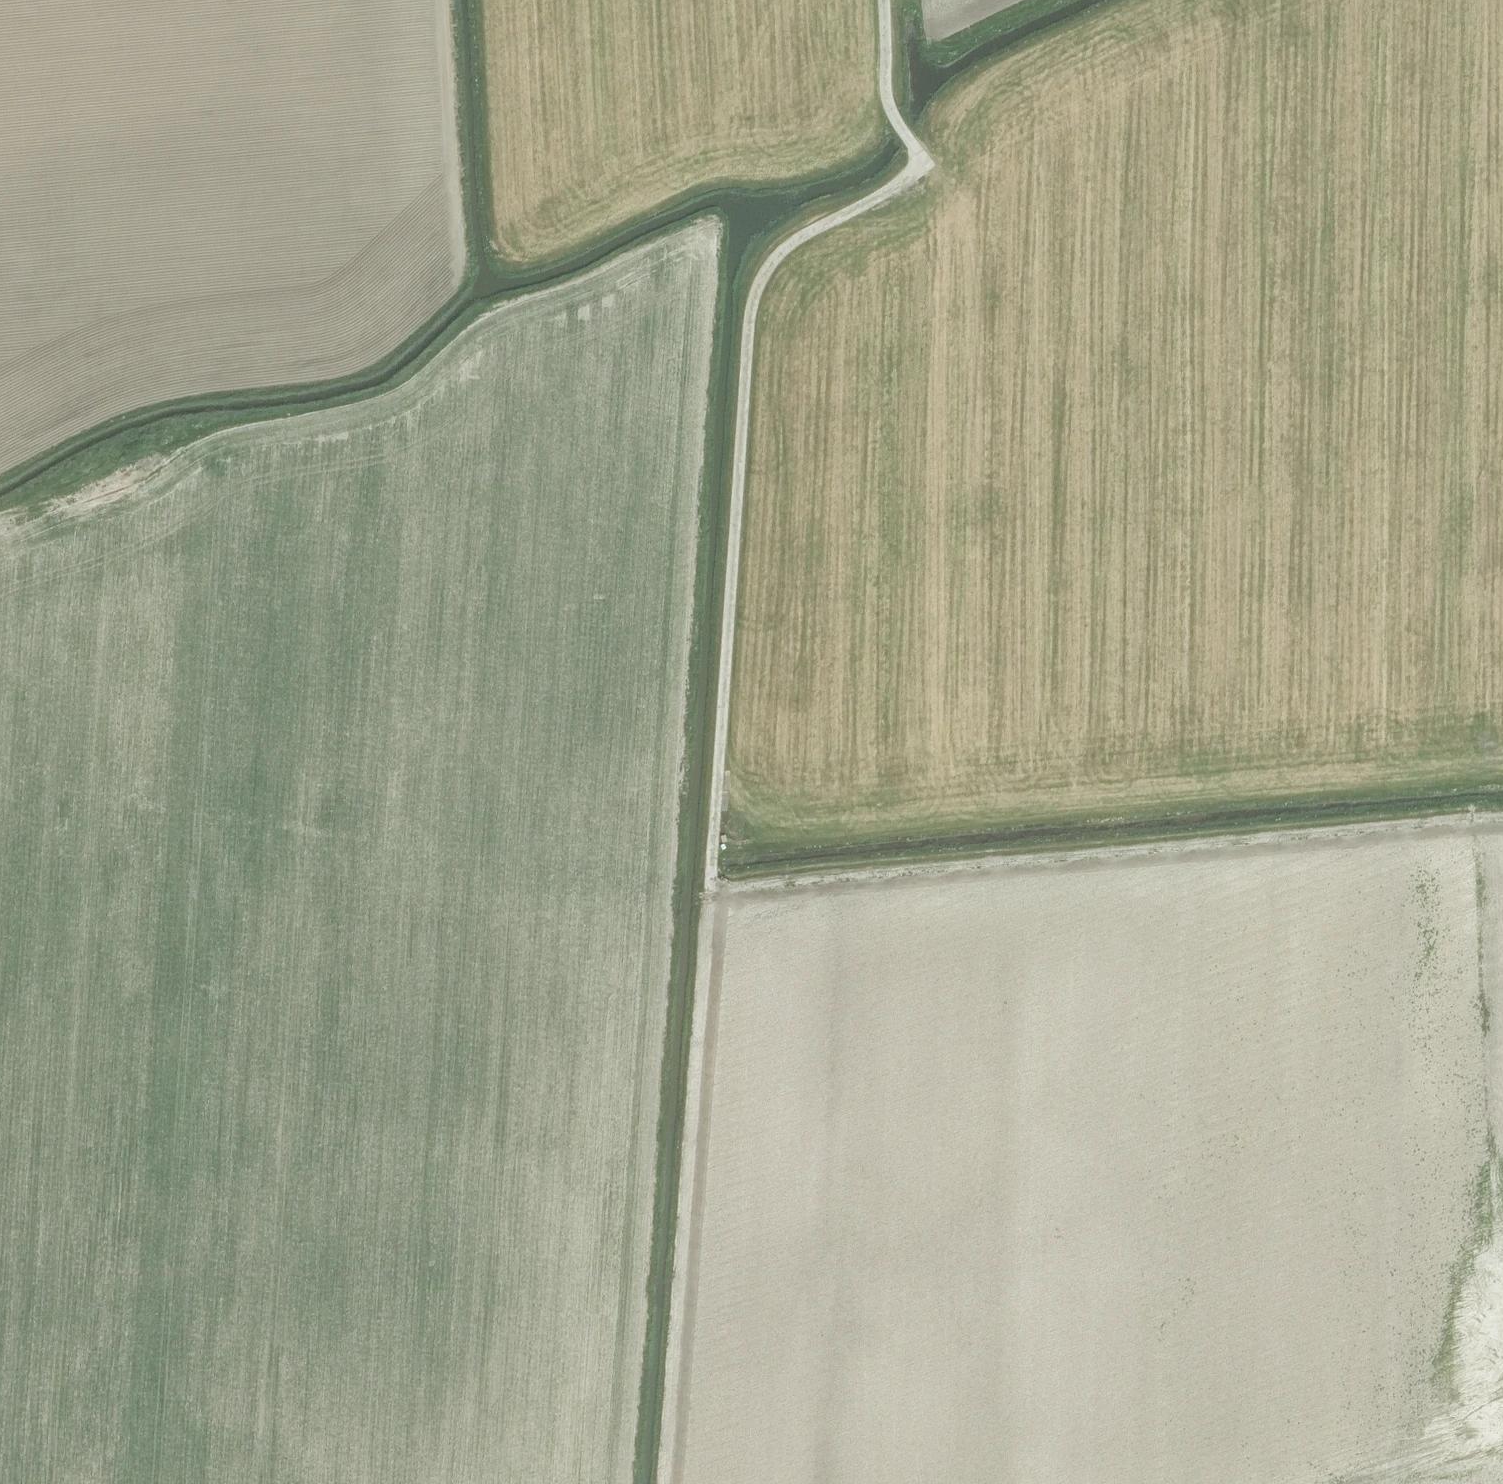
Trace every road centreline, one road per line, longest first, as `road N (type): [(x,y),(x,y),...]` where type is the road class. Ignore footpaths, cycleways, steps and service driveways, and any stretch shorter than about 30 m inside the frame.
road 1 (track): [(882,0),(888,103),(922,161),(889,189),(789,242),(753,295),(710,888)]

